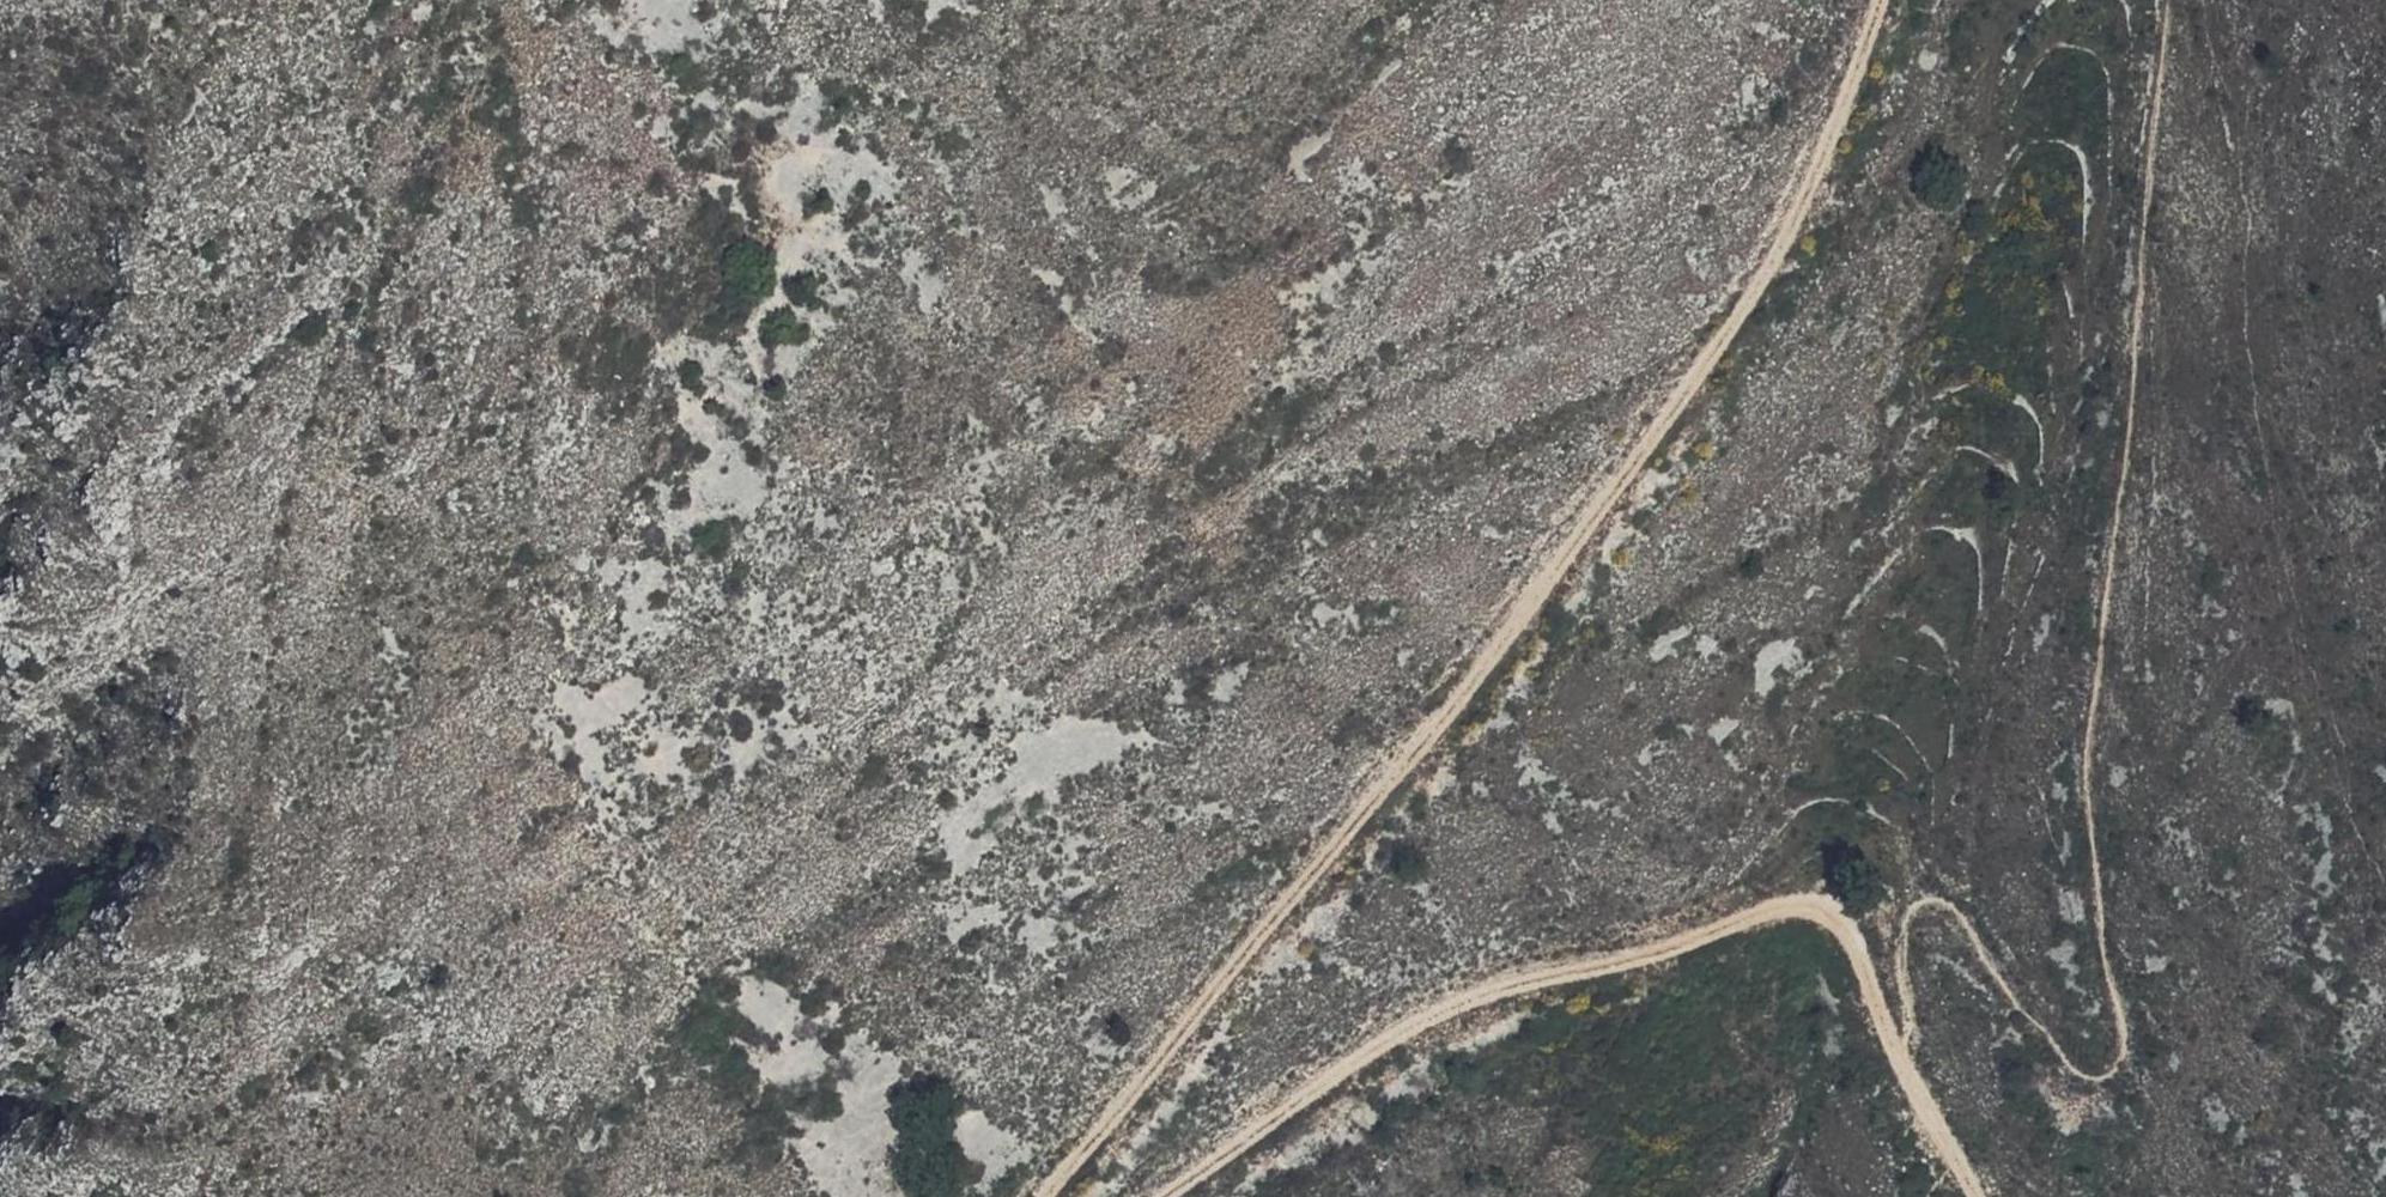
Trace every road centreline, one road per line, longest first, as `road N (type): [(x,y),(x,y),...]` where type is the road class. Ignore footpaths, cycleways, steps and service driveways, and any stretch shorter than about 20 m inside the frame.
road 1 (track): [(1872,0),(1786,219),(1546,565),(1063,1196)]
road 2 (track): [(1194,1196),(1453,1006),(1811,903),(1854,936),(1899,1059),(1974,1196)]

